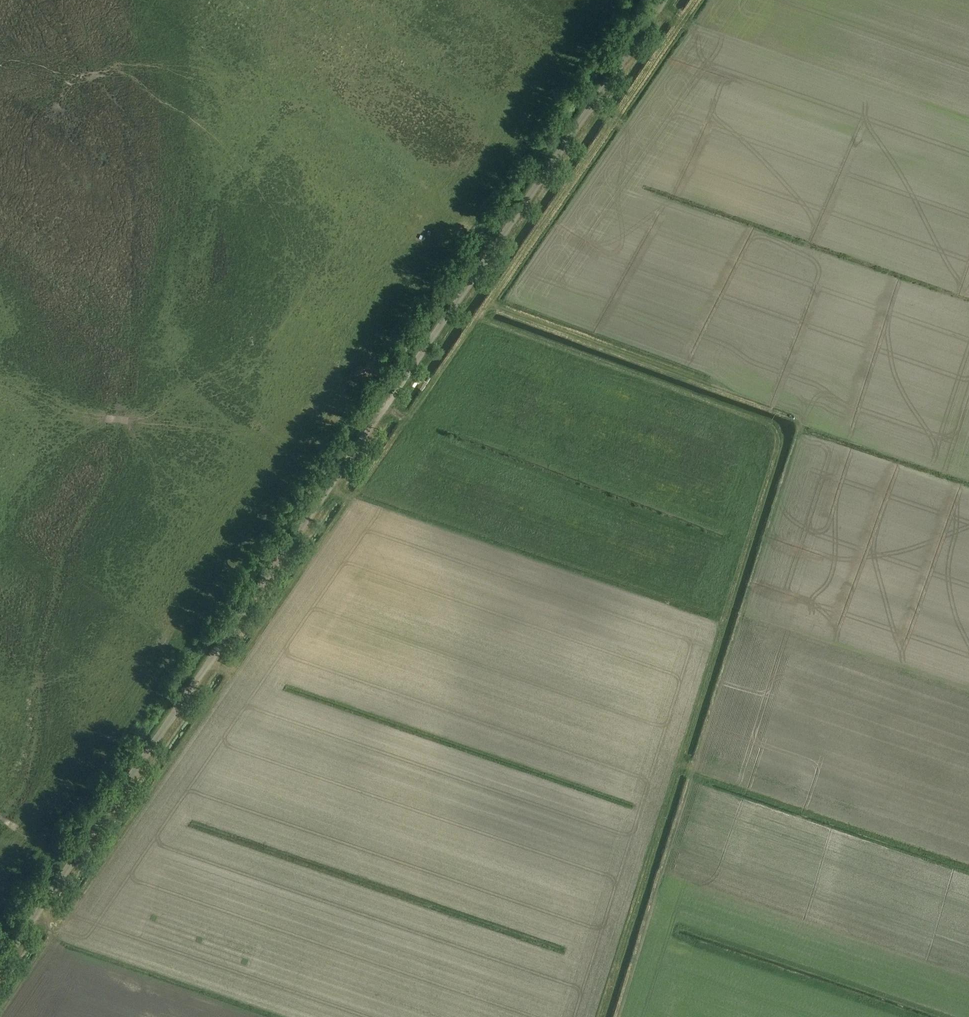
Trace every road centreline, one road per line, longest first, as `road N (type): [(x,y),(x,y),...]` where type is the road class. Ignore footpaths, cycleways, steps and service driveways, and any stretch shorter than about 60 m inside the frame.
road 1 (unclassified): [(0,968),(664,0)]

